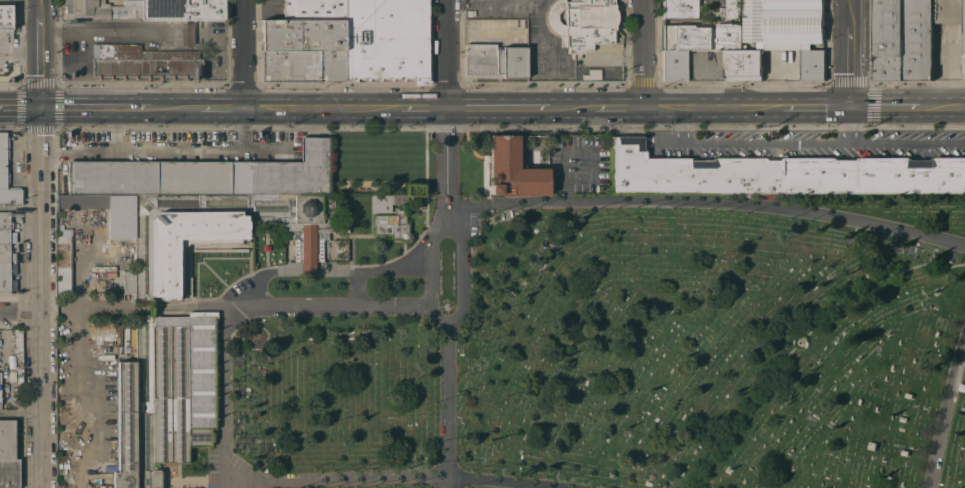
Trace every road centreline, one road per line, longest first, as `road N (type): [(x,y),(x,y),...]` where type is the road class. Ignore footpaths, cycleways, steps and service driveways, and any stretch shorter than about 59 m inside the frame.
road 1 (tertiary): [(35,0),(37,487)]
road 2 (primary): [(401,107),(243,108)]
road 3 (primary): [(785,107),(646,107)]

